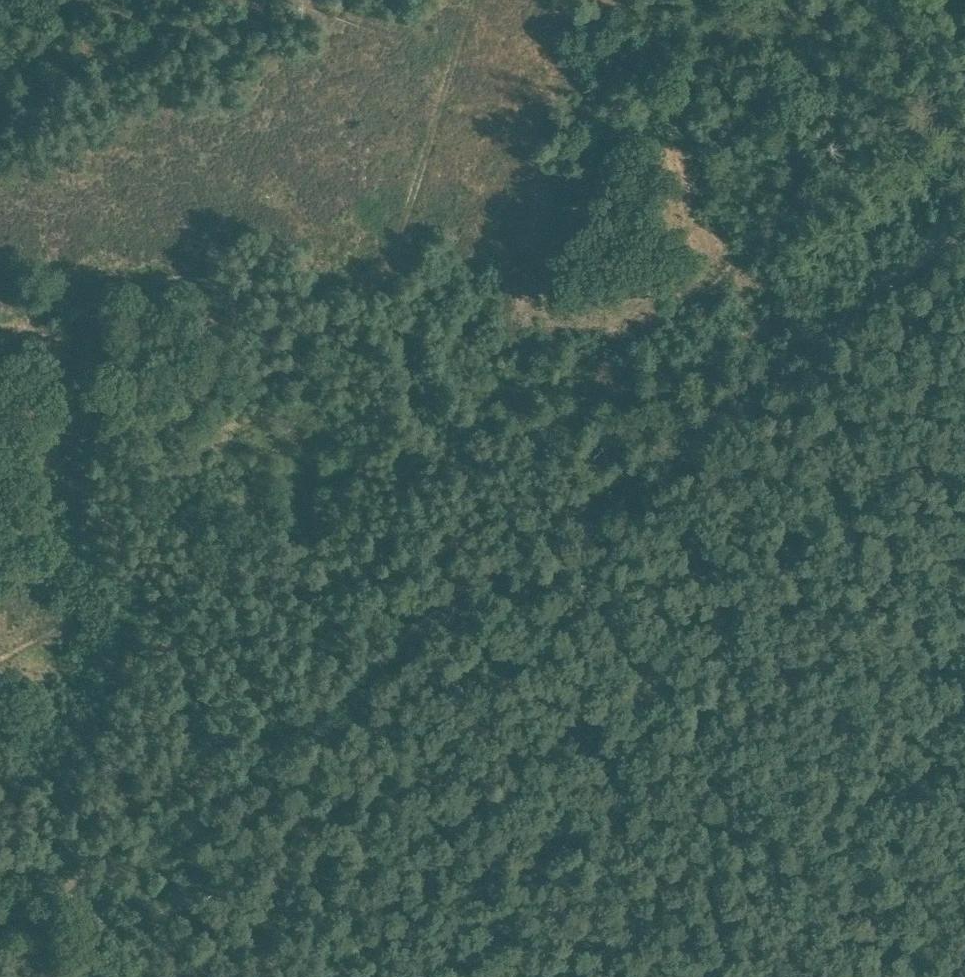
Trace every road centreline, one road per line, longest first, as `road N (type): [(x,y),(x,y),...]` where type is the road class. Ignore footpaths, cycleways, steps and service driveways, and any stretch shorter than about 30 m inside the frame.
road 1 (track): [(63,873),(964,204)]
road 2 (track): [(381,273),(0,258)]
road 3 (track): [(478,0),(411,203),(364,315)]
road 4 (track): [(63,873),(176,976)]

